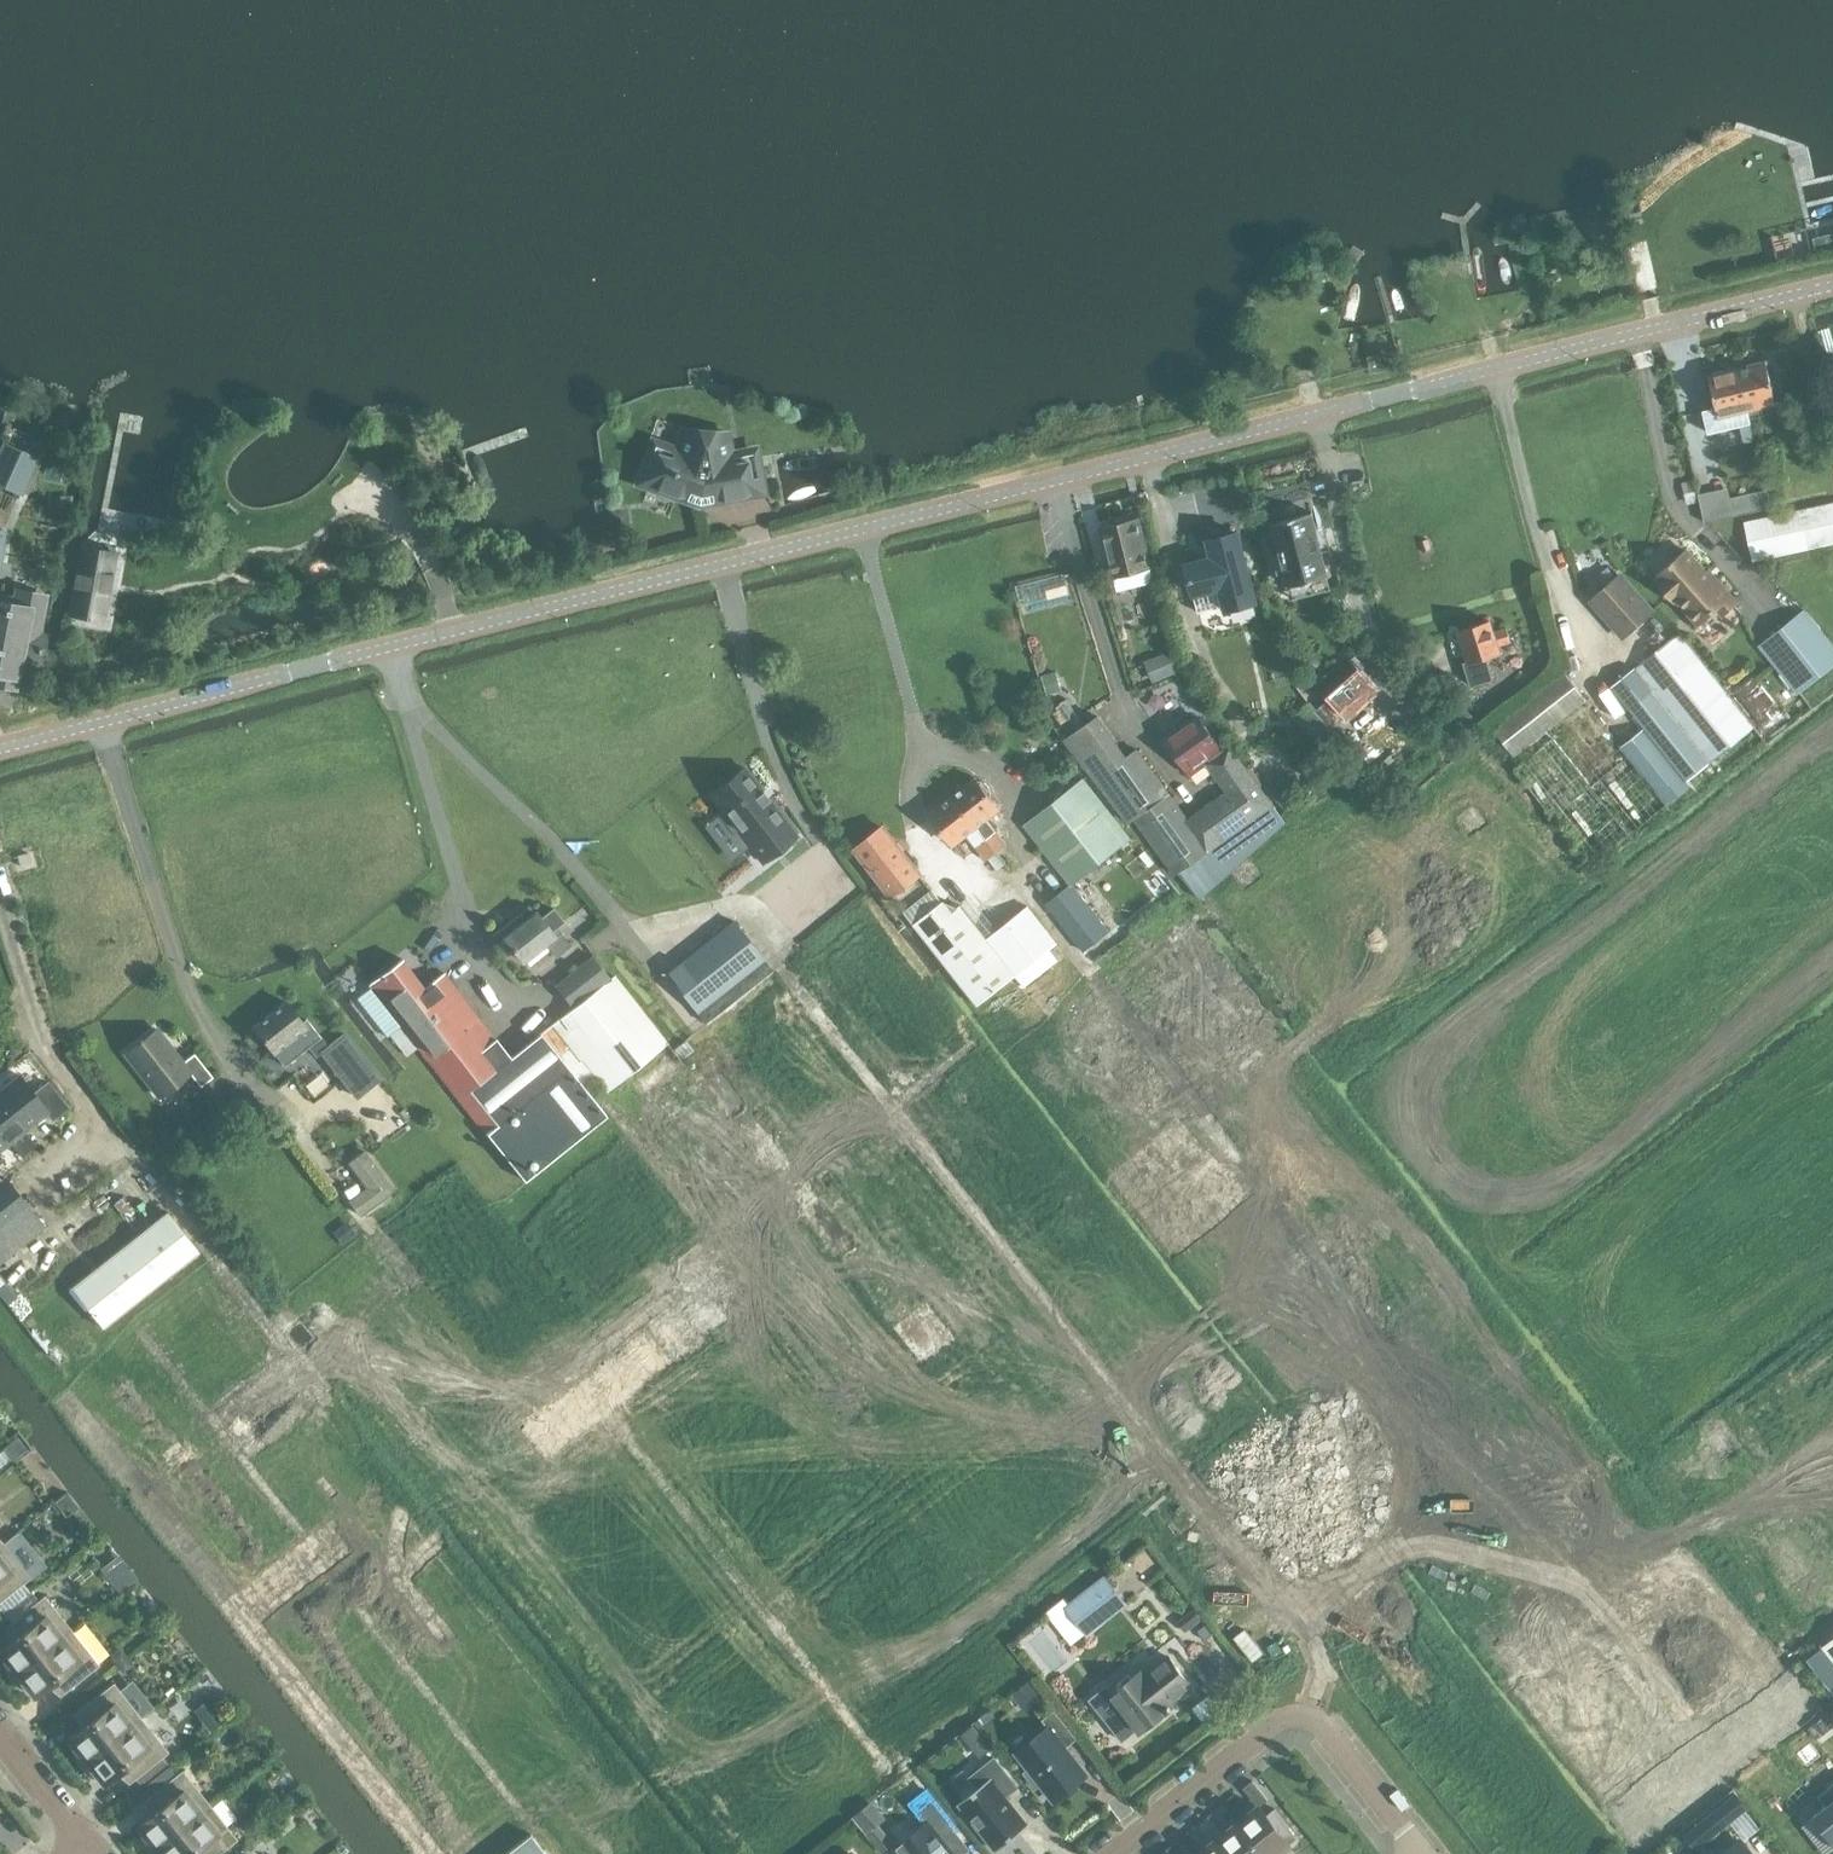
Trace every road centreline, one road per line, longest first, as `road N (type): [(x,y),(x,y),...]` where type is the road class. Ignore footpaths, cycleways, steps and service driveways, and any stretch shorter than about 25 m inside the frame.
road 1 (tertiary): [(0,744),(1832,285)]
road 2 (residential): [(403,1591),(891,1198),(1067,1417)]
road 3 (residential): [(583,1806),(1067,1417)]
road 4 (residential): [(1631,1550),(1279,1087)]
road 5 (residential): [(1572,993),(1507,910),(1279,1087)]
road 6 (residential): [(1067,1417),(1302,1707)]
road 7 (residential): [(403,1591),(179,1314)]
road 8 (residential): [(1352,1771),(1631,1550)]
road 9 (residential): [(1832,788),(1572,993)]
road 10 (residential): [(583,1806),(403,1591)]
road 11 (residential): [(1631,1550),(1832,1393)]
road 12 (residential): [(1112,1853),(1302,1707)]
road 13 (residential): [(1279,1087),(1133,1201)]
road 14 (residential): [(1663,1111),(1572,993)]
road 15 (residential): [(84,1845),(0,1741)]

